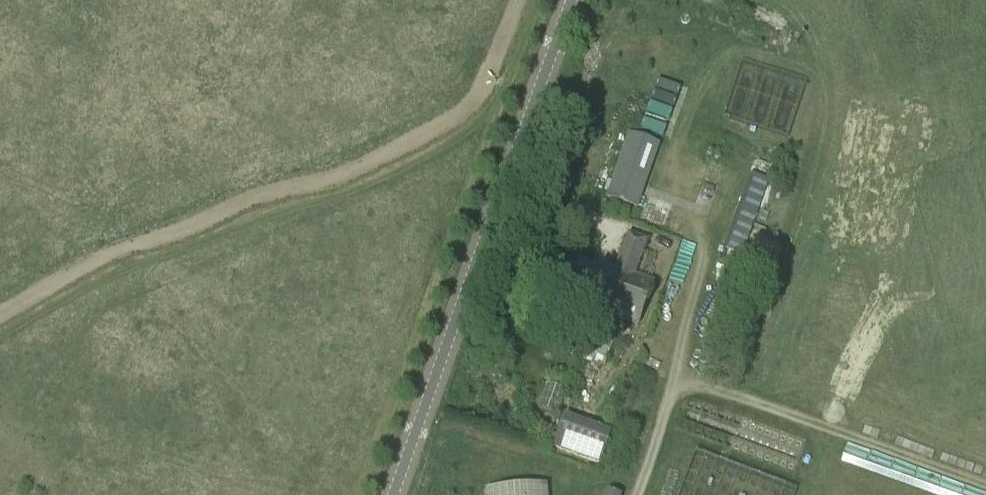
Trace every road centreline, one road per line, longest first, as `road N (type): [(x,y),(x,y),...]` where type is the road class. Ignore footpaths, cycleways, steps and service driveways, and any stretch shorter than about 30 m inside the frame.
road 1 (track): [(534,0),(493,109),(440,159),(0,352)]
road 2 (secondary): [(393,494),(571,0)]
road 3 (track): [(334,494),(147,290)]

